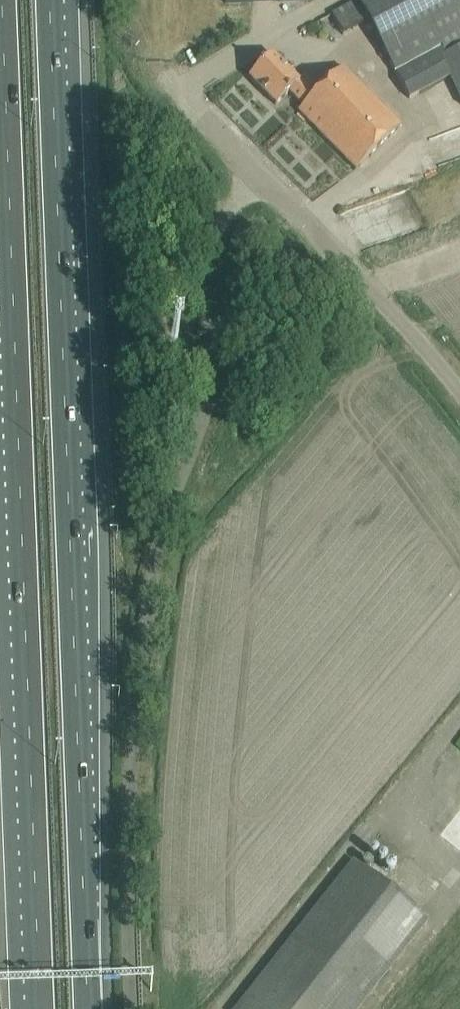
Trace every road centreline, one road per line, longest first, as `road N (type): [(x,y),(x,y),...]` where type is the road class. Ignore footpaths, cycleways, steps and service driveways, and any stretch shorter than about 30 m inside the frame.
road 1 (motorway): [(88,1008),(50,0)]
road 2 (motorway): [(7,132),(41,1008)]
road 3 (unclassified): [(133,1008),(129,818),(139,695),(164,531),(207,391),(209,255),(220,223),(255,173)]
road 4 (unclassified): [(459,395),(255,173)]
road 5 (unclassified): [(255,173),(153,55)]
road 6 (motorway): [(3,0),(7,132)]

